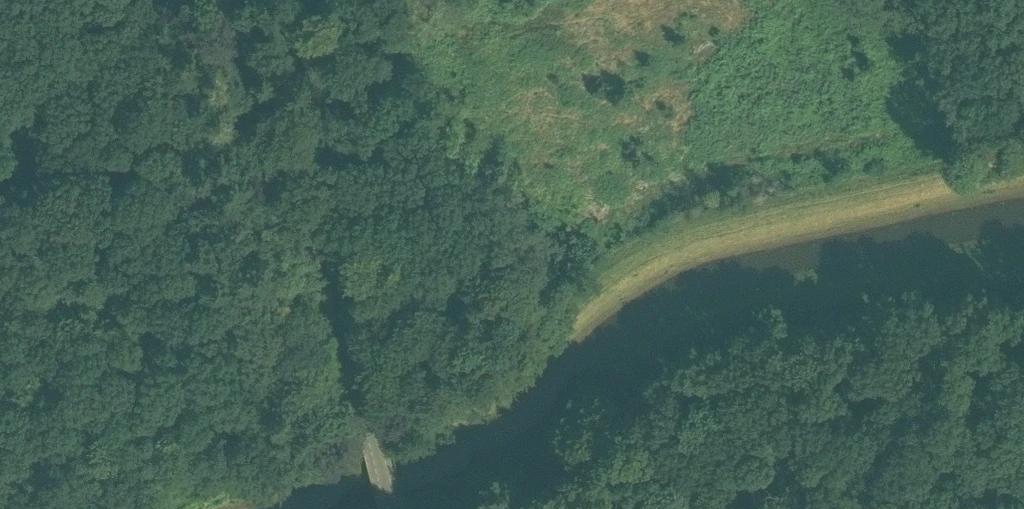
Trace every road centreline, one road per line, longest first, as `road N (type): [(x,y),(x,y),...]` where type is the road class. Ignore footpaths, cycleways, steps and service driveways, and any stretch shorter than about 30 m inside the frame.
road 1 (tertiary): [(394,508),(305,202),(261,86),(212,0)]

